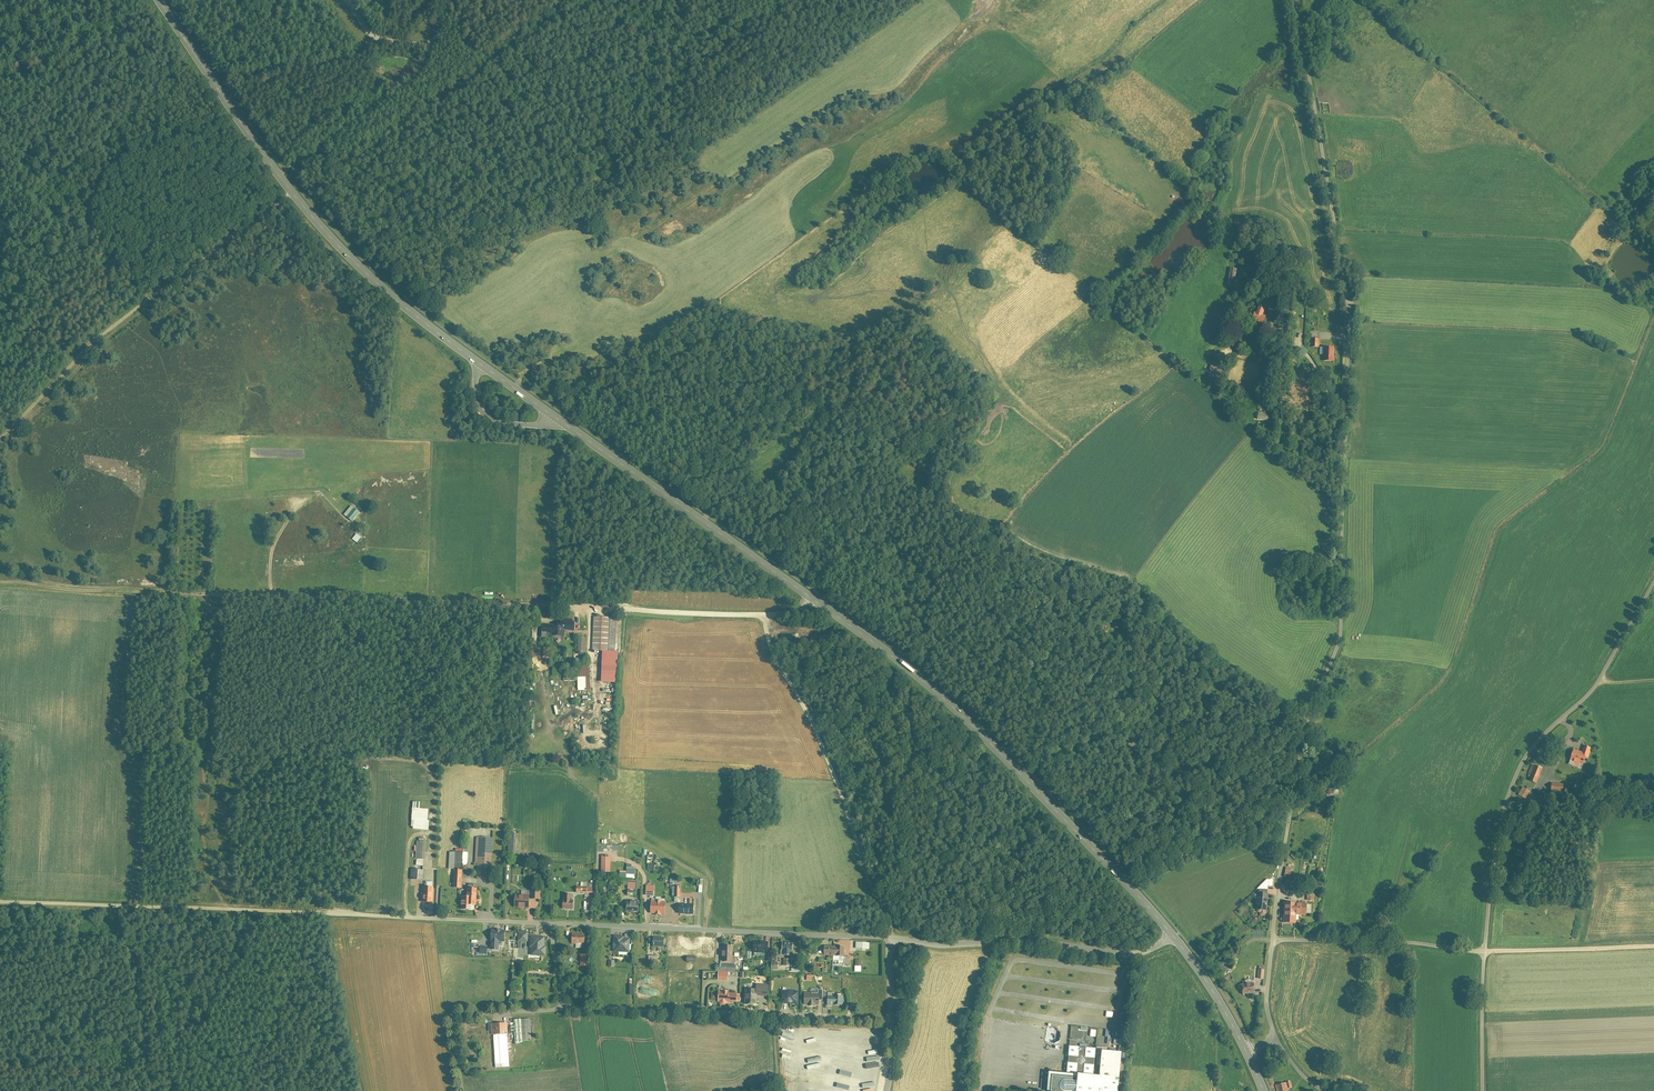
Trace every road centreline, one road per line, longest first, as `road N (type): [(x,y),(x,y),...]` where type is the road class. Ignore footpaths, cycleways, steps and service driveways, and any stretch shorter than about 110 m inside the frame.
road 1 (primary): [(1176,938),(1025,771),(929,680),(363,270),(273,166),(159,0)]
road 2 (track): [(1303,727),(1124,599),(991,541),(913,493),(919,466),(979,379)]
road 3 (track): [(551,606),(0,583)]
road 4 (residential): [(1273,937),(1303,727),(1343,634),(1346,415)]
road 5 (residential): [(1346,415),(1348,296),(1295,0)]
road 6 (residential): [(1484,951),(1514,777),(1598,683),(1653,582)]
road 7 (track): [(390,917),(0,901)]
road 8 (track): [(0,438),(287,184)]
road 9 (track): [(410,597),(397,741),(385,752),(333,752),(319,910)]
road 10 (track): [(892,939),(891,918),(764,616)]
road 11 (residential): [(892,939),(552,924)]
road 12 (residential): [(892,1023),(563,1007)]
road 13 (track): [(321,147),(353,161),(564,0)]
road 14 (track): [(704,519),(767,472),(920,328)]
road 15 (residential): [(1176,938),(1143,952),(892,939)]
road 16 (track): [(280,175),(417,96),(442,59),(450,0)]
road 17 (residential): [(1484,951),(1273,937)]
road 18 (residential): [(563,1007),(460,1016),(454,1029),(464,1090)]
road 19 (track): [(1653,946),(1484,951)]
road 20 (residential): [(552,924),(390,917)]
road 21 (residential): [(1482,1090),(1484,951)]
road 22 (primary): [(1247,1055),(1221,996),(1176,938)]

